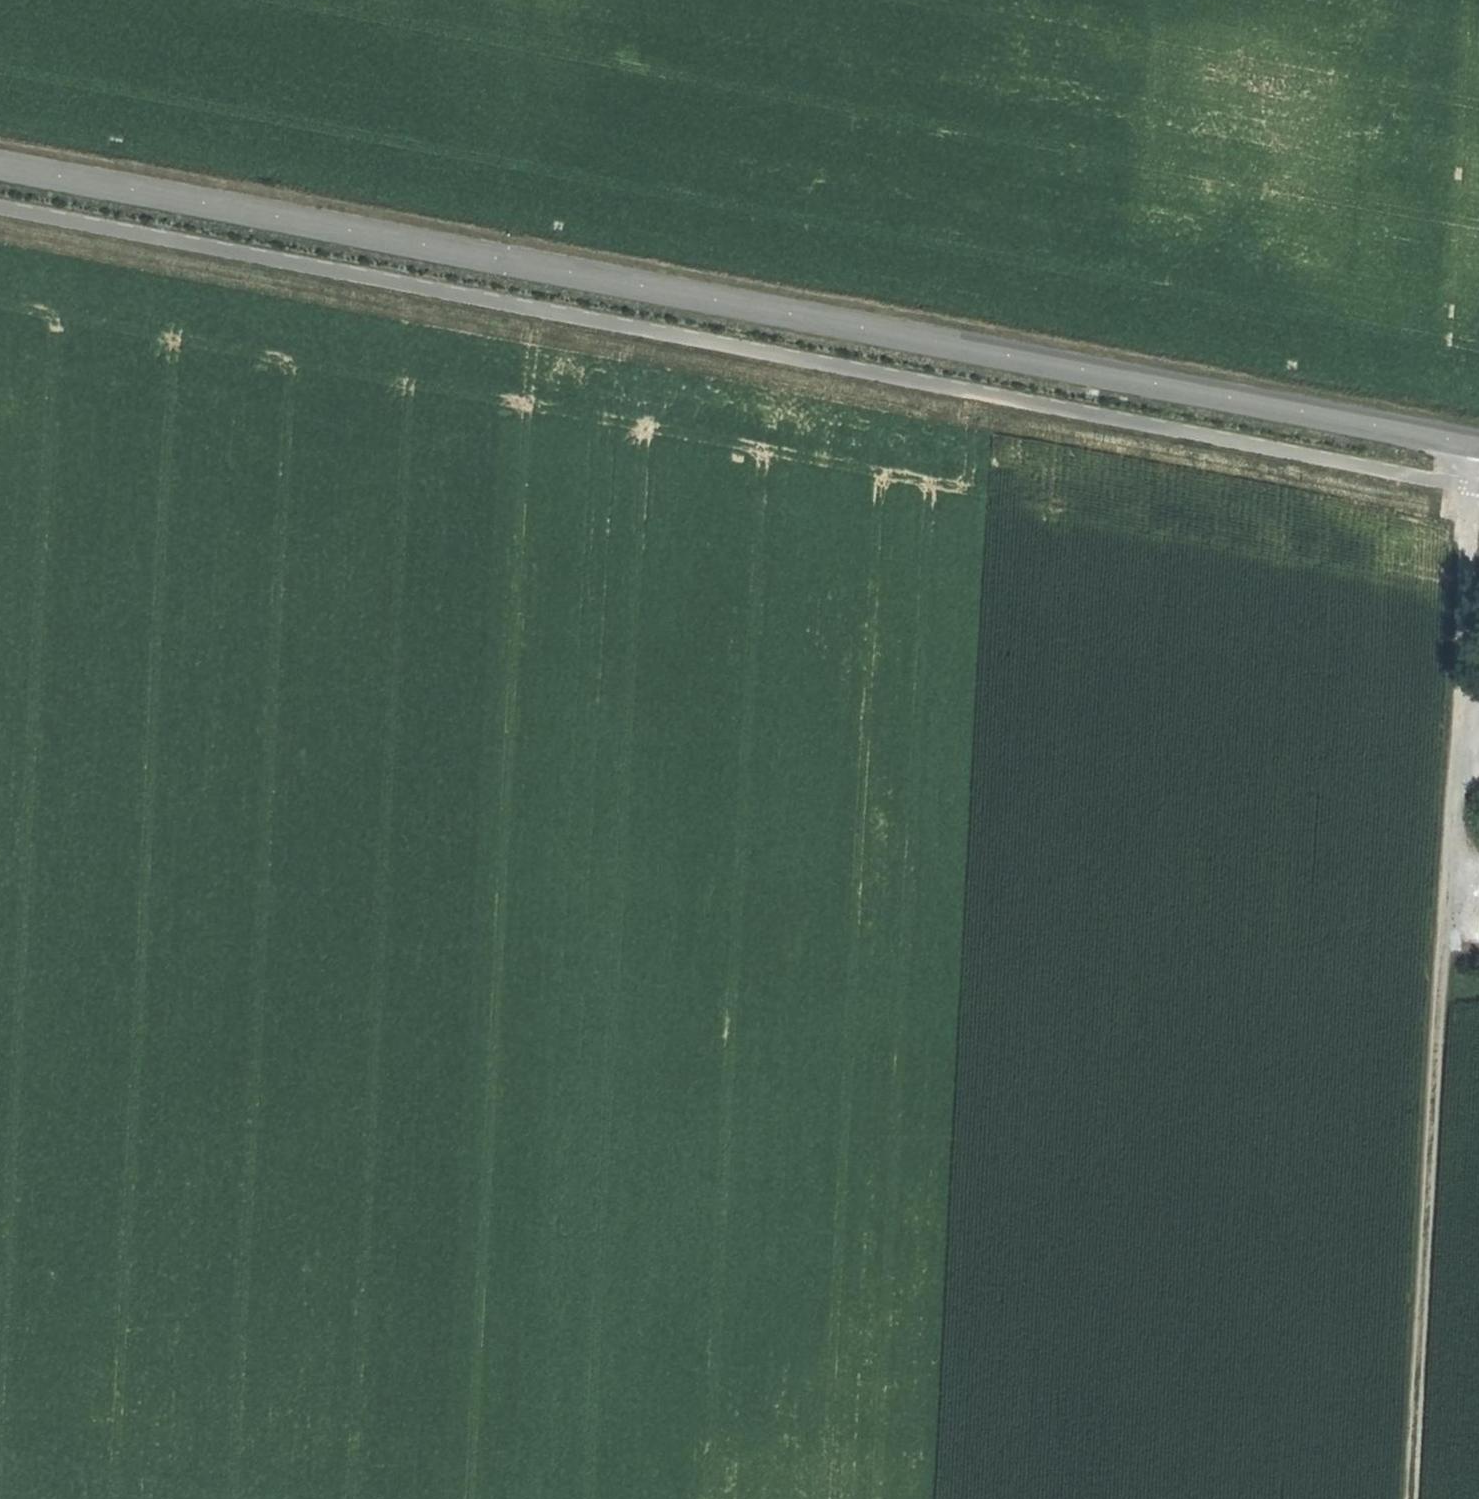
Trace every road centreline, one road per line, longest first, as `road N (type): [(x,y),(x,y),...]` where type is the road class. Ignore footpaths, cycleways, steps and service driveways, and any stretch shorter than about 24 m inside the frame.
road 1 (tertiary): [(1478,443),(0,164)]
road 2 (track): [(1412,1498),(1473,442)]

